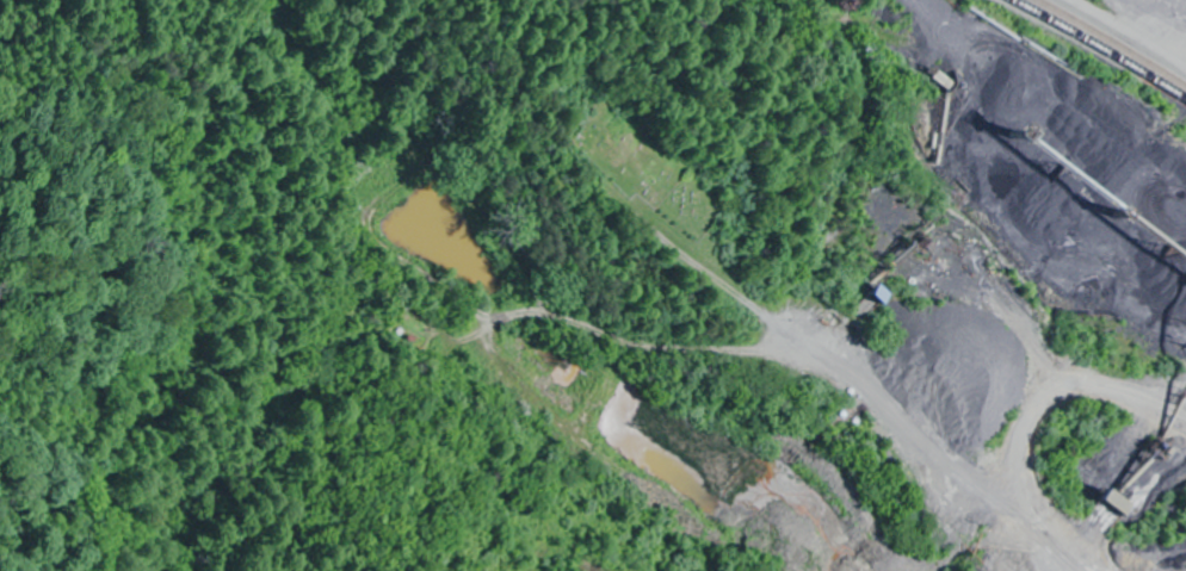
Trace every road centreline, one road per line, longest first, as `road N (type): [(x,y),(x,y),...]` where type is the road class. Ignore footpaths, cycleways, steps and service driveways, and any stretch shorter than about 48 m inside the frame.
road 1 (residential): [(1098,542),(1048,501),(1026,464),(1020,406)]
road 2 (residential): [(1098,542),(1185,448)]
road 3 (residential): [(1185,61),(1076,0)]

